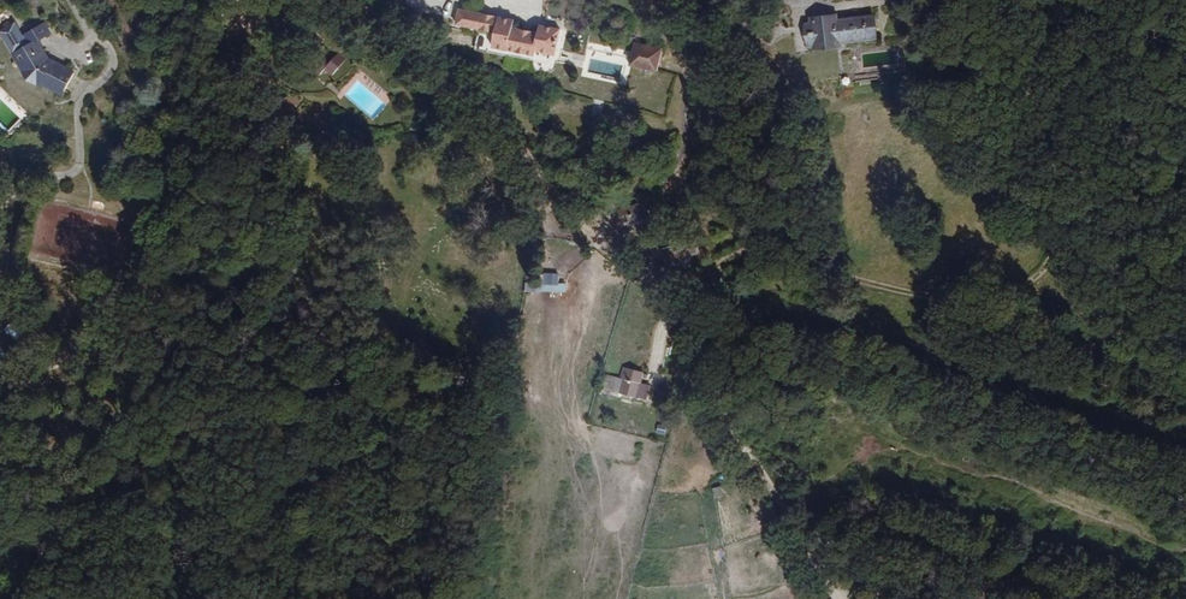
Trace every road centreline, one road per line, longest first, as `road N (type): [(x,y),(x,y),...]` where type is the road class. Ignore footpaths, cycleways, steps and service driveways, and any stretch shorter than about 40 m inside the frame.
road 1 (track): [(836,598),(678,322),(617,246),(386,13),(357,0)]

